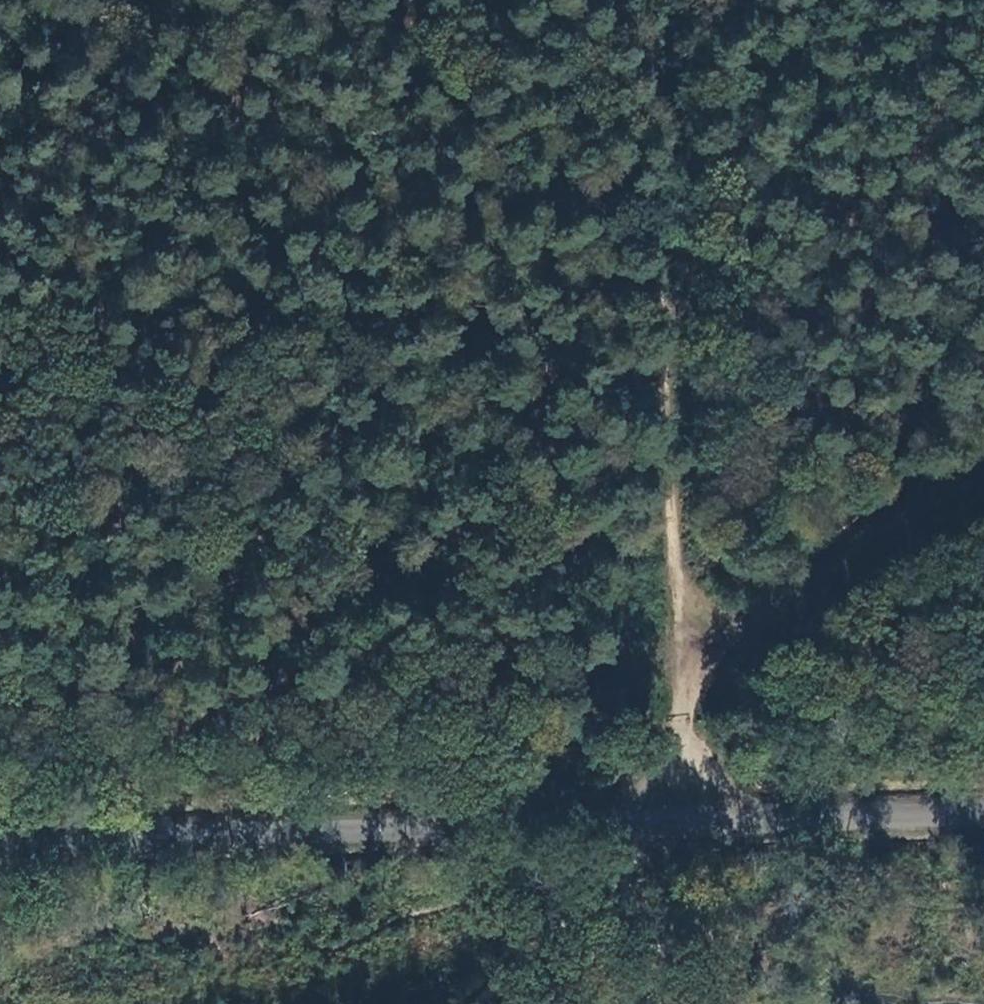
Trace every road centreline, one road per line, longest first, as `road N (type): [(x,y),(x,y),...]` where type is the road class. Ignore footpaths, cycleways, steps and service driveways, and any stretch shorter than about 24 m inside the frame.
road 1 (tertiary): [(983,812),(0,838)]
road 2 (track): [(688,648),(893,530),(983,460)]
road 3 (track): [(469,1003),(618,894)]
road 4 (track): [(688,648),(655,819)]

